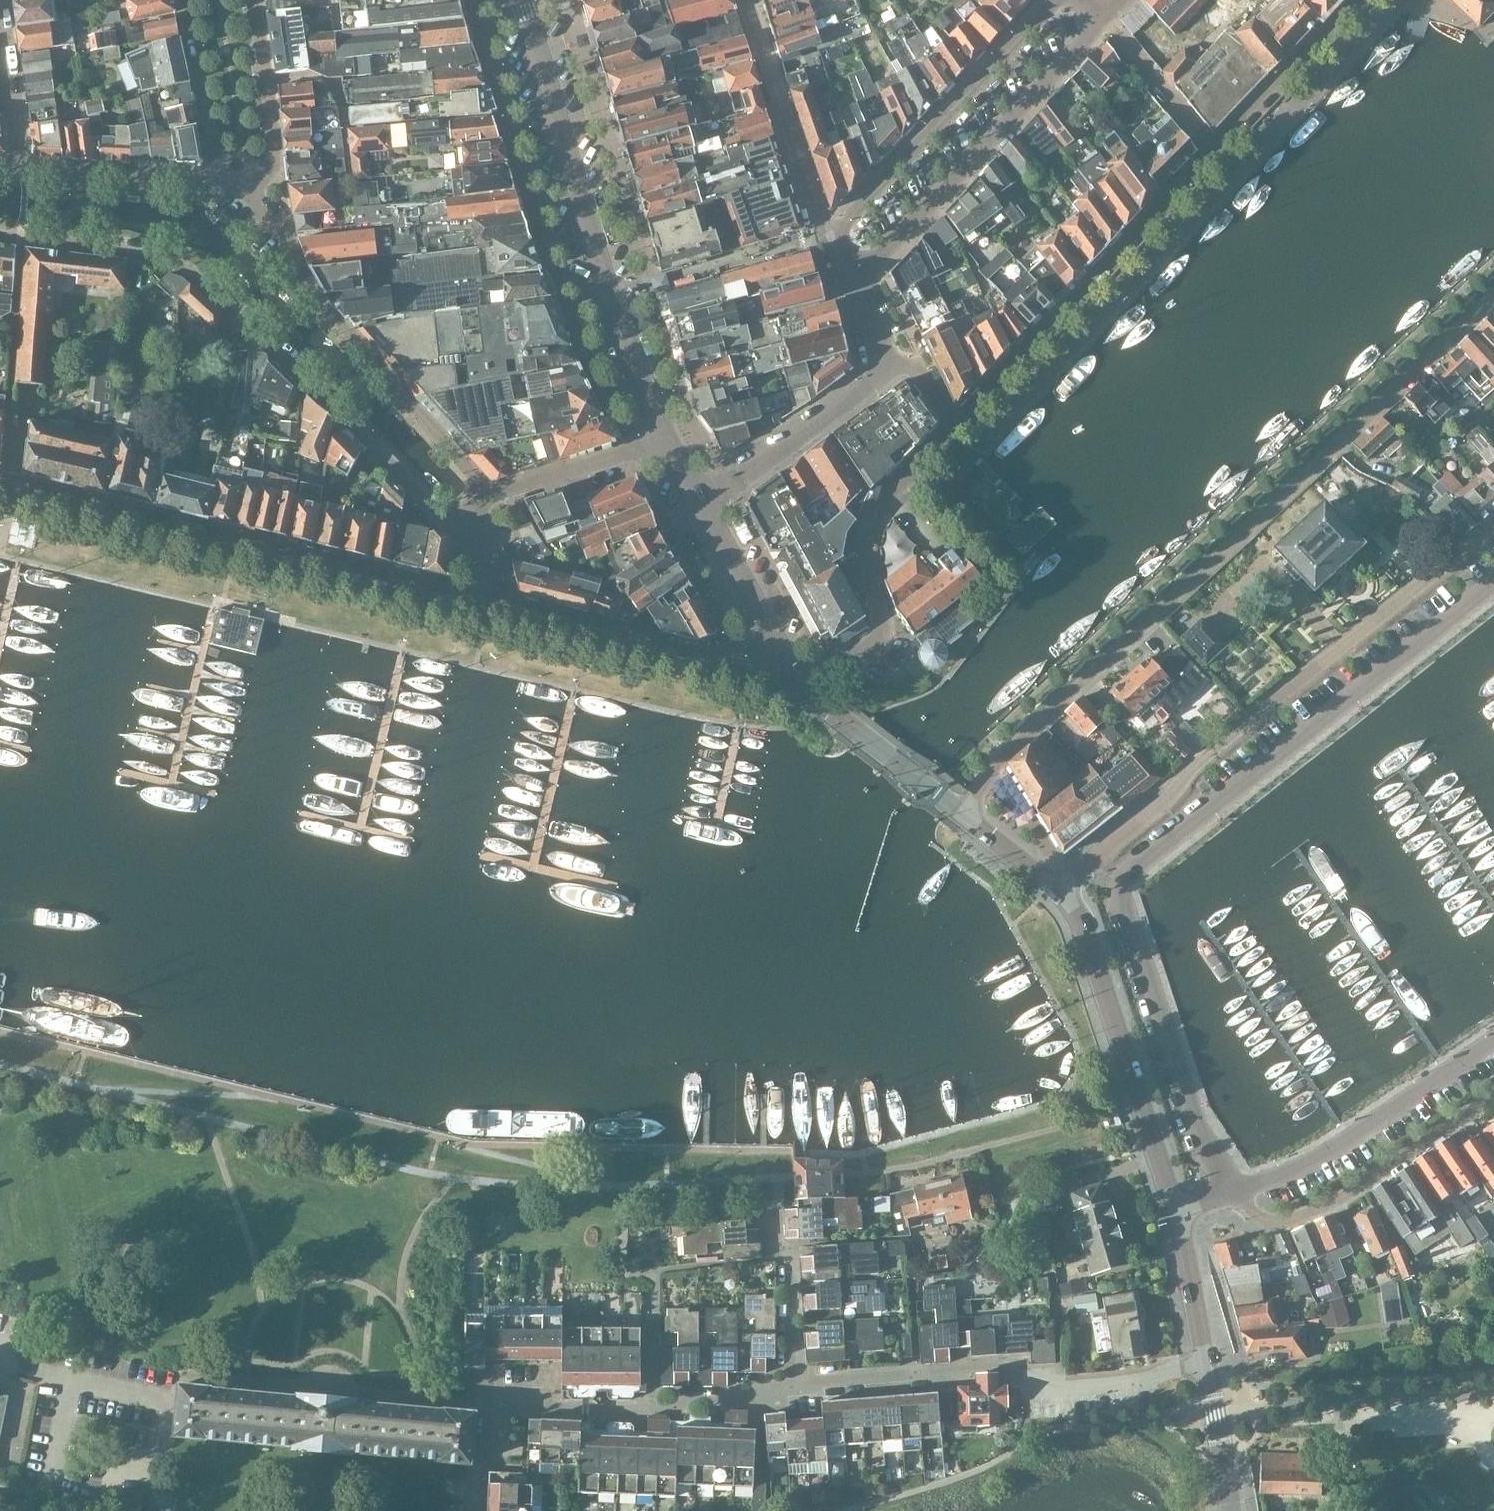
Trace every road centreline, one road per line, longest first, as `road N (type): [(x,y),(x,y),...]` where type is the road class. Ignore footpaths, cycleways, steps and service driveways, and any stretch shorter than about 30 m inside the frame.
road 1 (unclassified): [(1229,1196),(1116,887),(1493,588)]
road 2 (residential): [(1493,303),(1000,764),(959,812)]
road 3 (residential): [(0,236),(153,251),(195,269),(486,553)]
road 4 (residential): [(1493,530),(1200,758),(1159,810),(1055,896)]
road 5 (residential): [(0,487),(481,607)]
road 6 (tertiary): [(521,0),(607,302),(669,451)]
road 7 (residential): [(796,1383),(1009,1366),(1029,1381),(1063,1388),(1205,1364)]
road 8 (residential): [(953,431),(1217,151)]
road 9 (residential): [(495,500),(363,357),(255,209)]
road 10 (residential): [(852,285),(1103,19)]
road 11 (tertiary): [(1176,1212),(1078,921),(1055,896)]
road 12 (residential): [(800,685),(877,637),(866,534),(953,431)]
road 13 (residential): [(1048,0),(826,234)]
road 14 (residential): [(491,1404),(643,1413),(654,1405),(759,1404),(796,1383)]
road 15 (residential): [(481,607),(785,674)]
road 16 (unclassified): [(1229,1196),(1300,1170),(1493,1041)]
road 17 (residential): [(1229,1196),(1269,1221),(1316,1212),(1493,1095)]
road 18 (residential): [(826,234),(748,0)]
road 19 (residential): [(699,507),(893,369)]
road 20 (residential): [(255,209),(274,186),(249,0)]
road 21 (residential): [(1217,151),(1362,0)]
road 22 (tertiary): [(959,812),(800,685)]
road 23 (residential): [(217,190),(21,172)]
road 24 (residential): [(185,0),(217,190)]
road 25 (tertiary): [(785,674),(699,507)]
road 26 (residential): [(495,500),(669,451)]
road 27 (residential): [(796,1383),(793,1266),(773,1242),(771,1214)]
road 28 (residential): [(1217,151),(1103,19)]
road 29 (tertiary): [(1205,1364),(1176,1212)]
road 30 (tertiary): [(1229,1510),(1205,1364)]
road 31 (residential): [(21,172),(0,27)]
road 32 (tertiary): [(1055,896),(959,812)]

